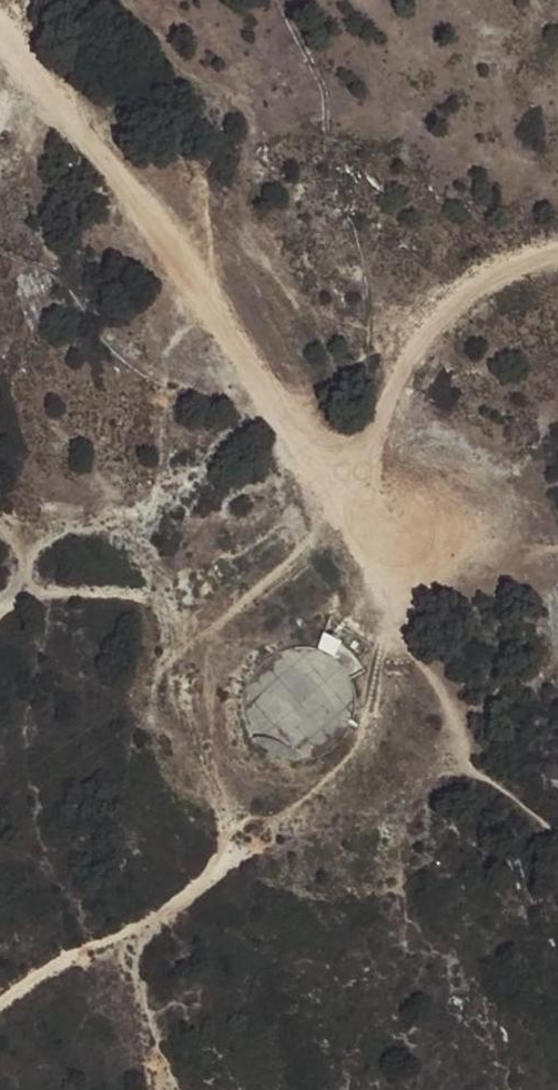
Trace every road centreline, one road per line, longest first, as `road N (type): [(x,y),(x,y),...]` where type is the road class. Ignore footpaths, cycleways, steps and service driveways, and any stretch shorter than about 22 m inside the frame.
road 1 (track): [(172,1089),(145,935),(369,710),(385,625),(260,346),(18,53)]
road 2 (track): [(0,607),(72,592),(166,600),(155,781),(239,840)]
road 3 (track): [(557,250),(490,279),(431,331),(396,372),(370,454),(321,483)]
road 4 (track): [(0,1008),(67,957),(145,935)]

